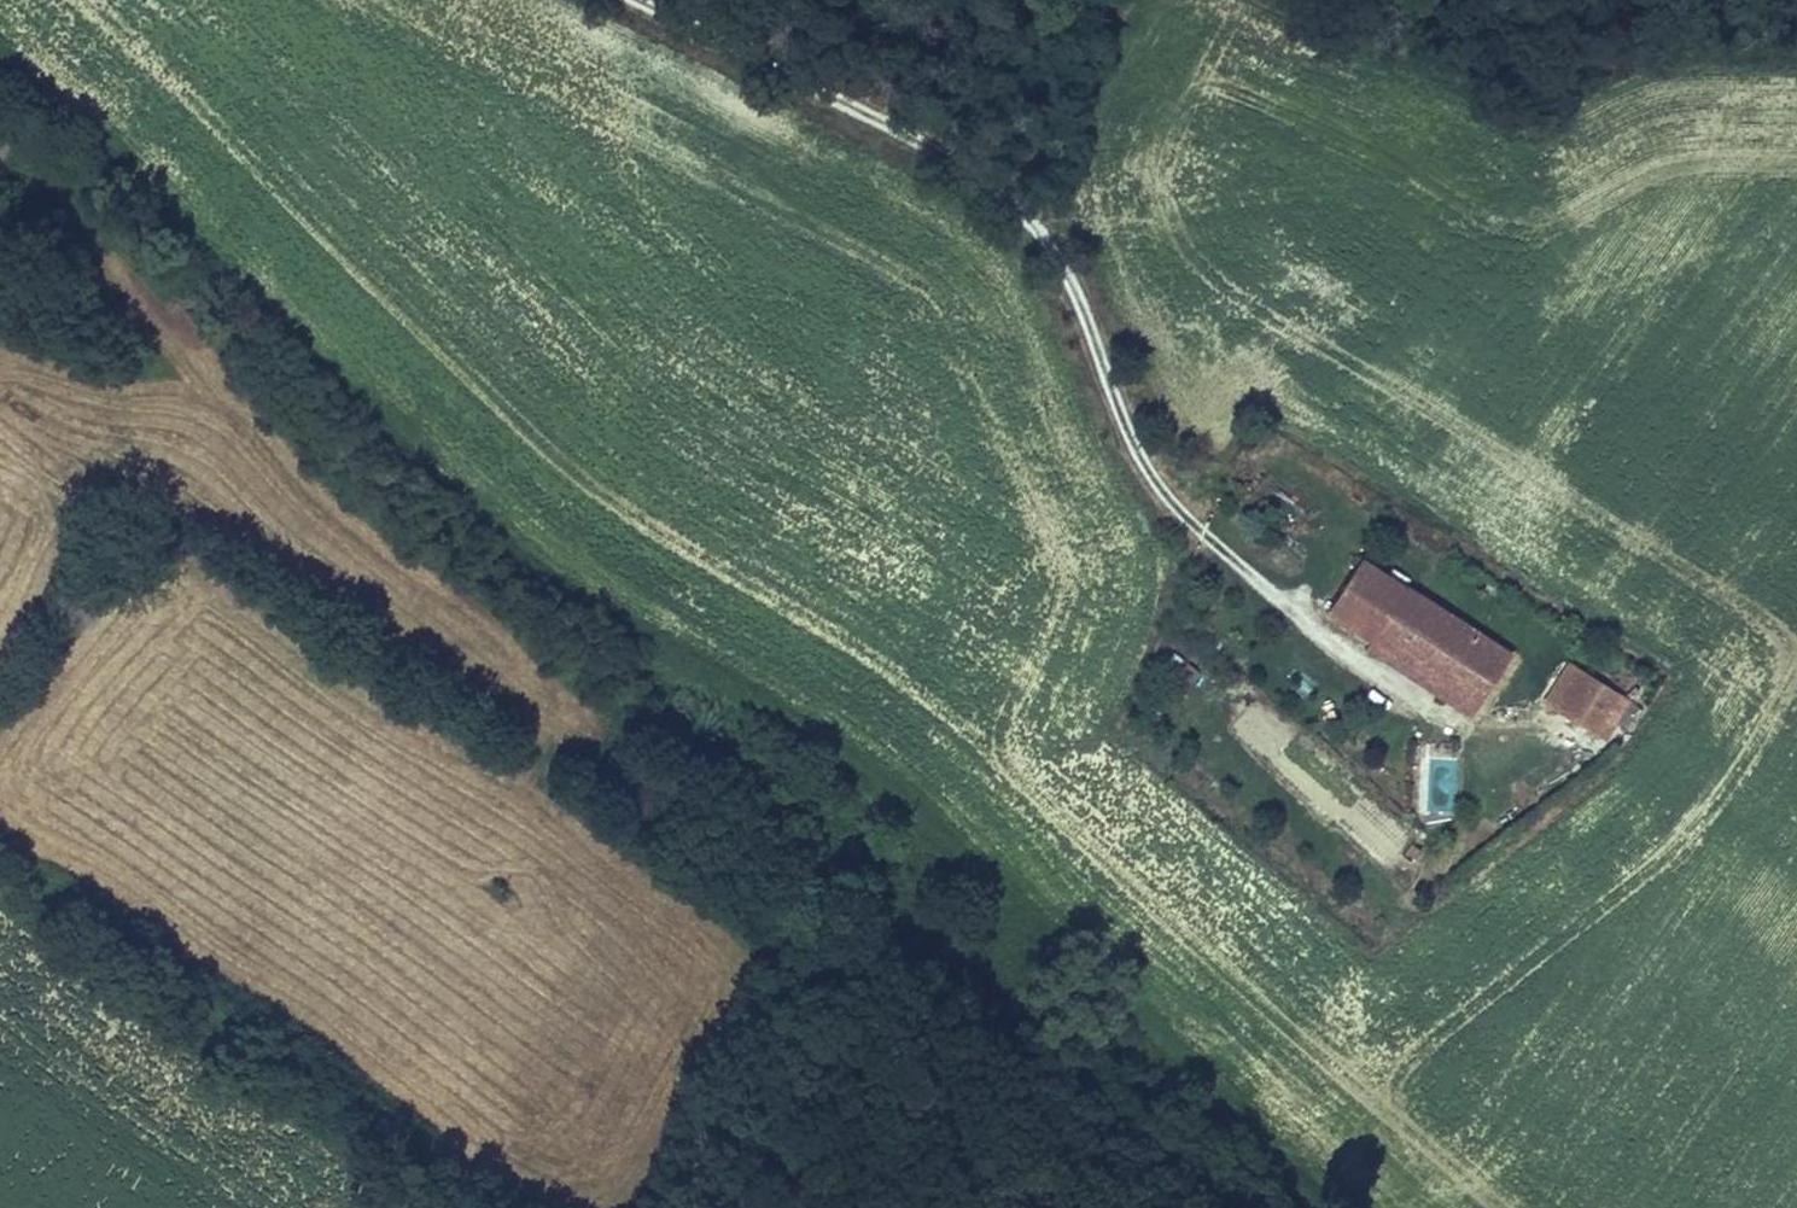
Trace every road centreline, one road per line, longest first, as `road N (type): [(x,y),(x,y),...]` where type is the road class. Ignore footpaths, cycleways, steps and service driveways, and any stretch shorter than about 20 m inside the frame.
road 1 (track): [(659,0),(1004,187),(1068,260),(1122,383),(1197,504)]

